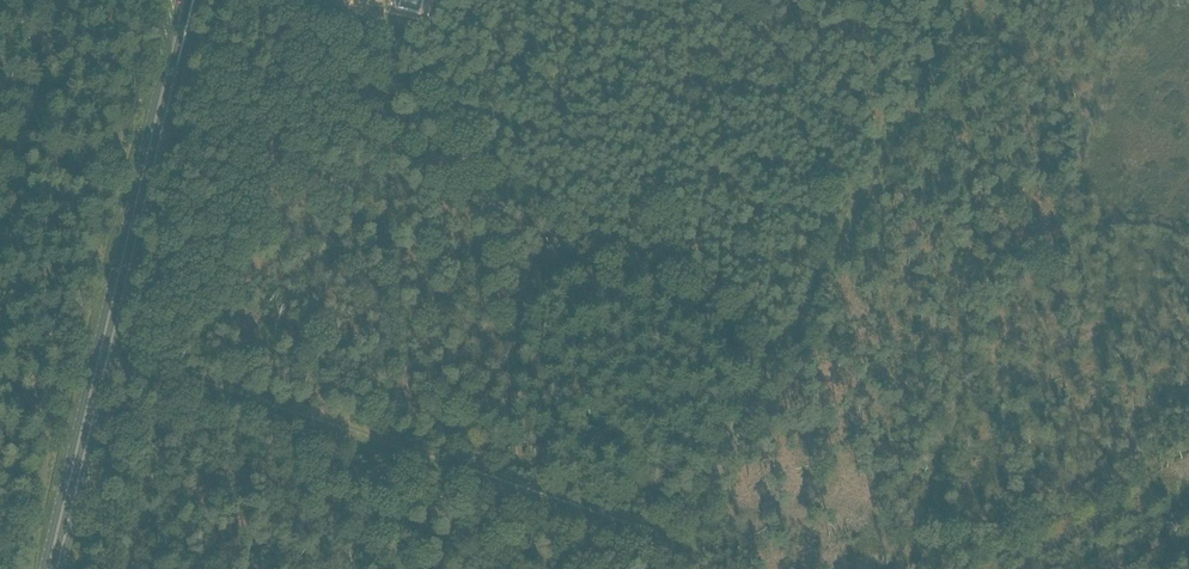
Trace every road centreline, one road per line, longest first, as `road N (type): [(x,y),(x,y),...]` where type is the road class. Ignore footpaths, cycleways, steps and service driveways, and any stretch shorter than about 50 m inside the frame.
road 1 (secondary): [(52,568),(187,0)]
road 2 (track): [(39,0),(51,23),(0,228)]

